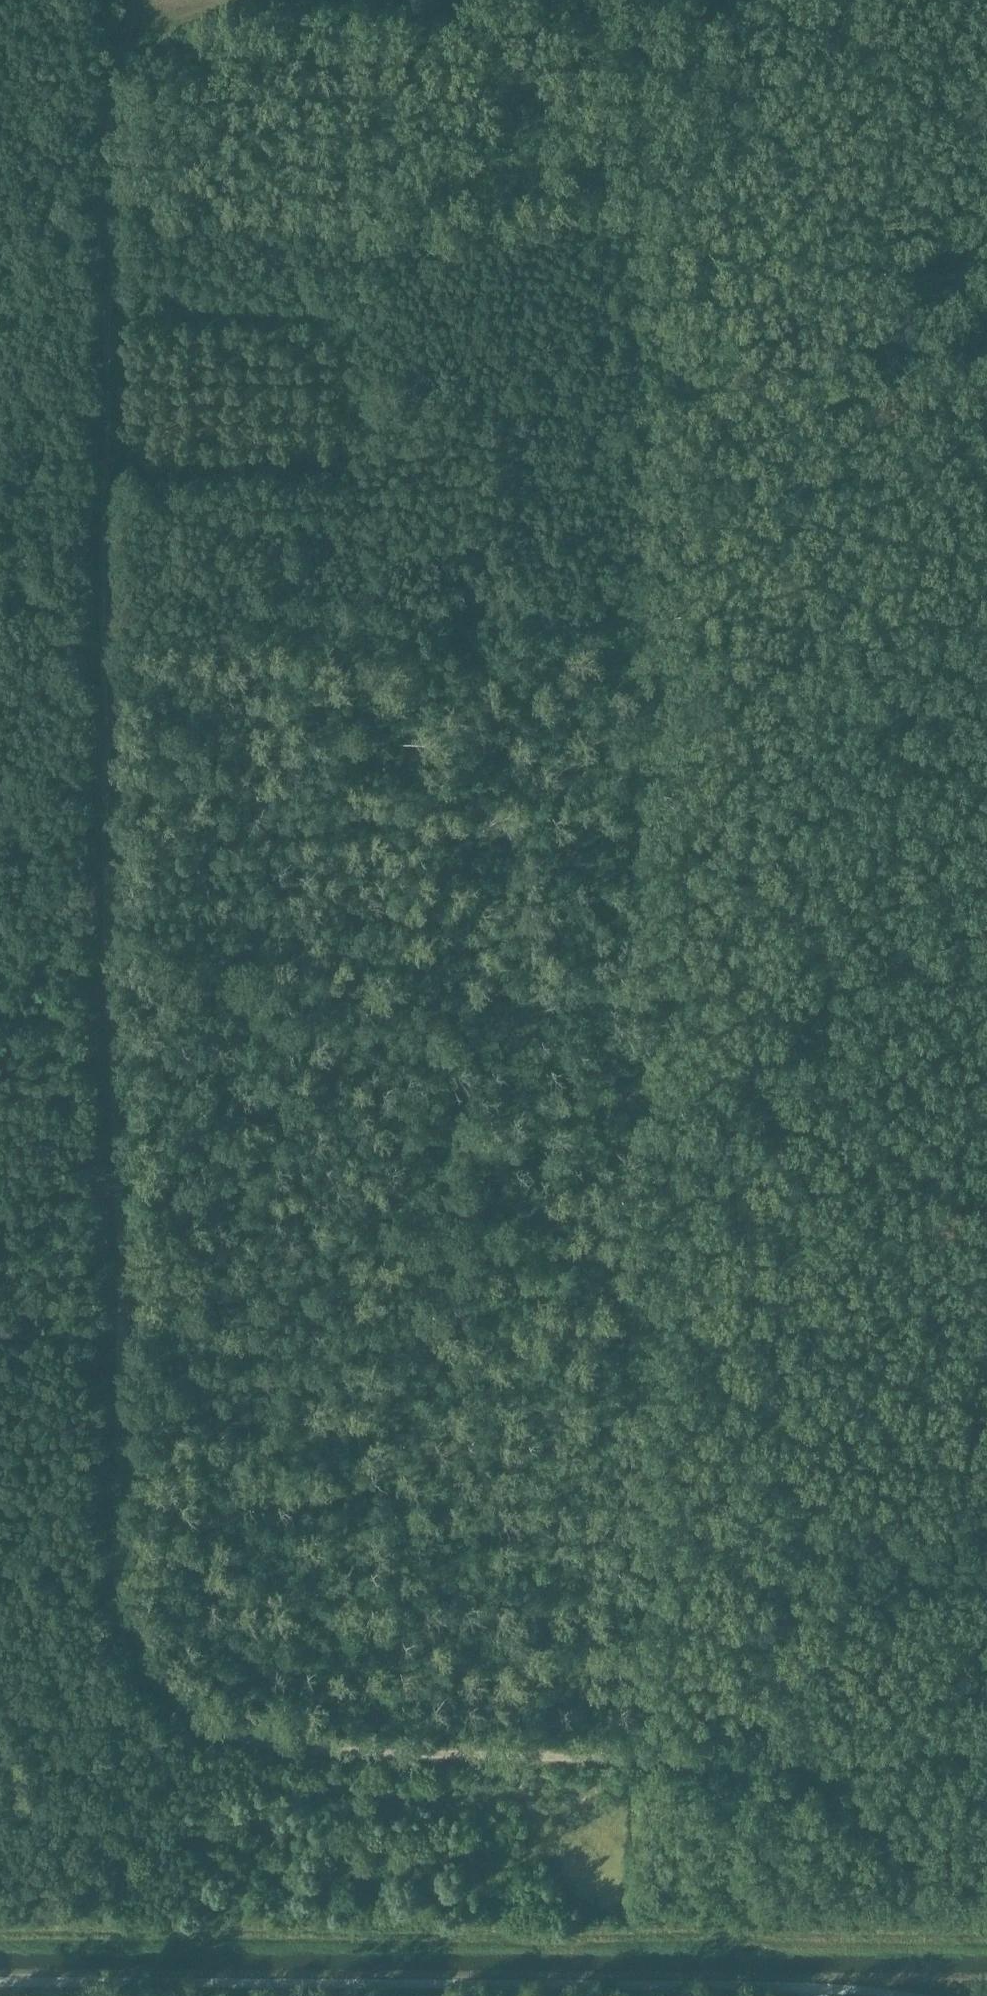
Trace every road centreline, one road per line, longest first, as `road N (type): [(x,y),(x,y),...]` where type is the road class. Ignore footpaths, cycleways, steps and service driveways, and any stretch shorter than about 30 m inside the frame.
road 1 (track): [(122,0),(105,384),(106,823),(121,1265),(116,1559),(130,1630),(185,1706)]
road 2 (track): [(0,1937),(986,1938)]
road 3 (track): [(185,1706),(250,1742),(730,1760),(829,1754),(986,1721)]
road 4 (track): [(248,0),(123,17)]

